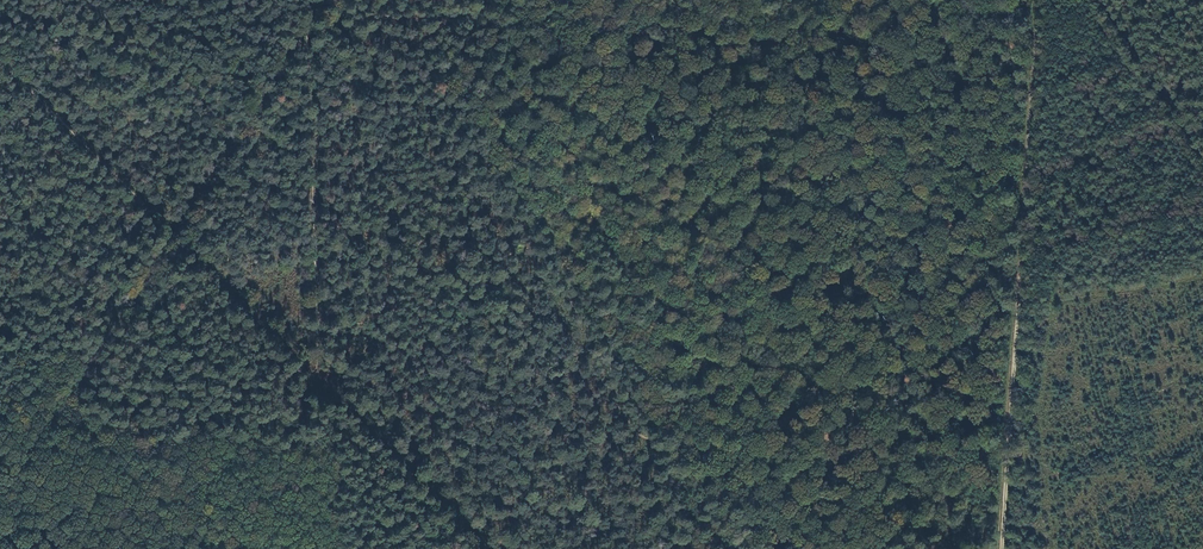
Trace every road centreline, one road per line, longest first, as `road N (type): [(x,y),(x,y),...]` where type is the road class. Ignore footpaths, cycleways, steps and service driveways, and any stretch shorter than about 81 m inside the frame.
road 1 (track): [(1034,49),(1003,548)]
road 2 (track): [(327,548),(326,385)]

